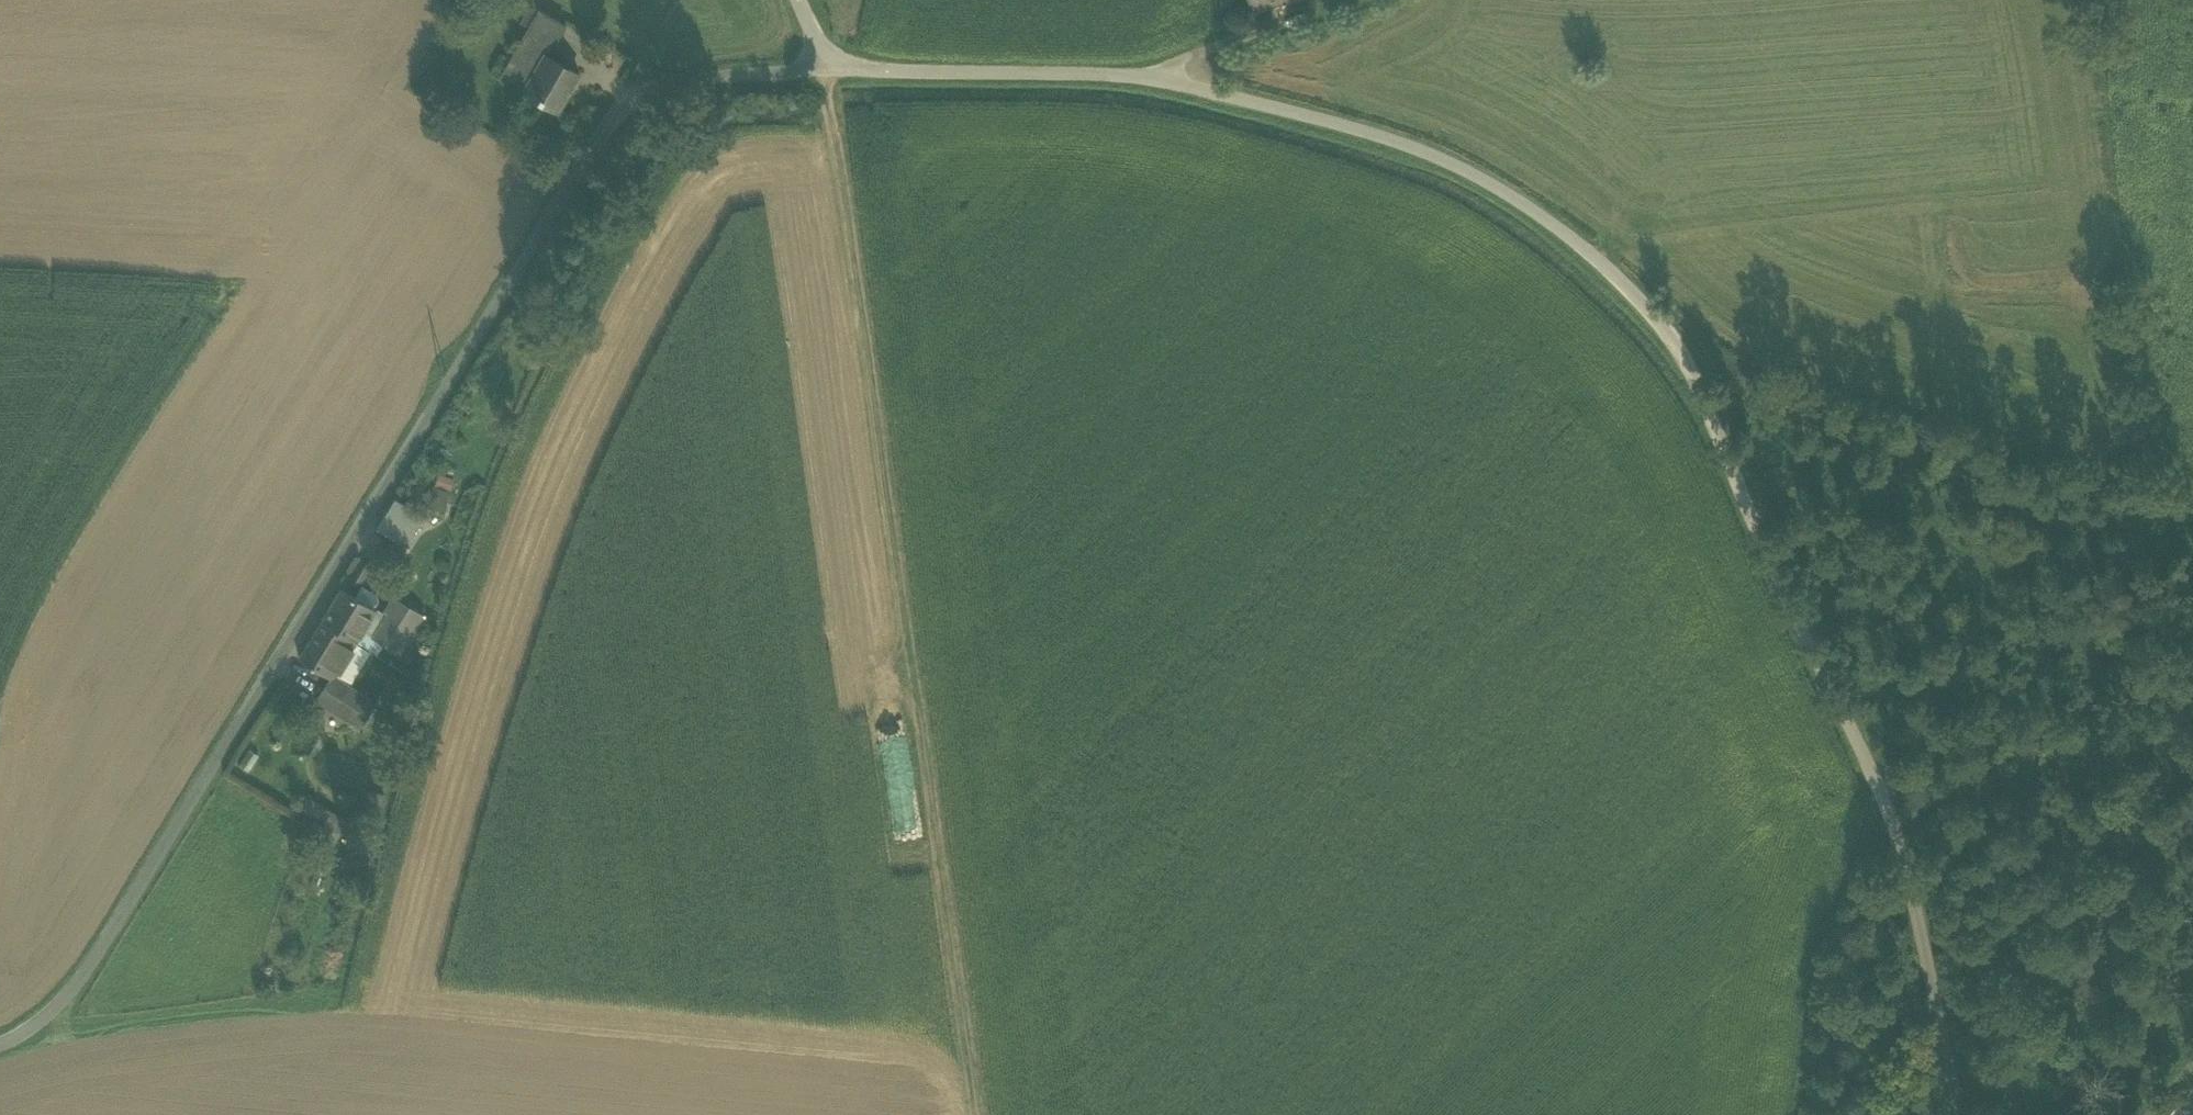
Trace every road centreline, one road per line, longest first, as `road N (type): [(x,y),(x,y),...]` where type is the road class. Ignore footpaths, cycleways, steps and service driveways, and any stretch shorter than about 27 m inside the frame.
road 1 (unclassified): [(1960,1114),(1888,804),(1660,346),(1511,211),(1442,171),(1130,83),(822,76)]
road 2 (unclassified): [(822,76),(680,83),(612,118),(66,992),(0,1046)]
road 3 (track): [(822,76),(976,1114)]

